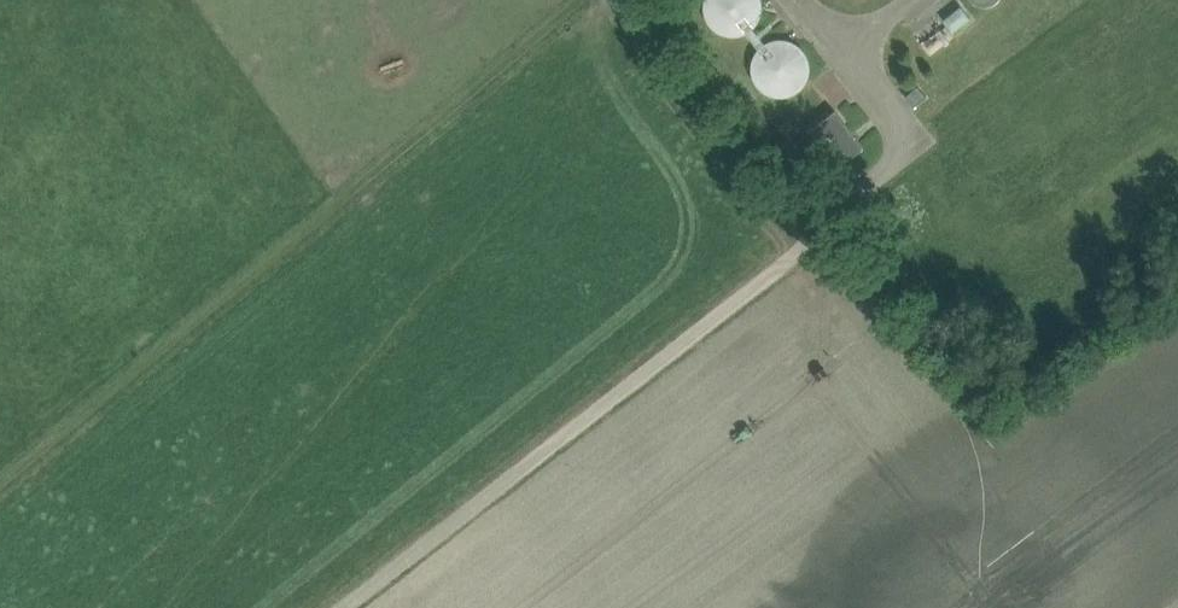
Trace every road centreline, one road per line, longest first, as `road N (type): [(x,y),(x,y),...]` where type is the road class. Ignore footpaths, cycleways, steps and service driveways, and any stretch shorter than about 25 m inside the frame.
road 1 (track): [(582,0),(0,484)]
road 2 (unclassified): [(345,607),(805,247)]

